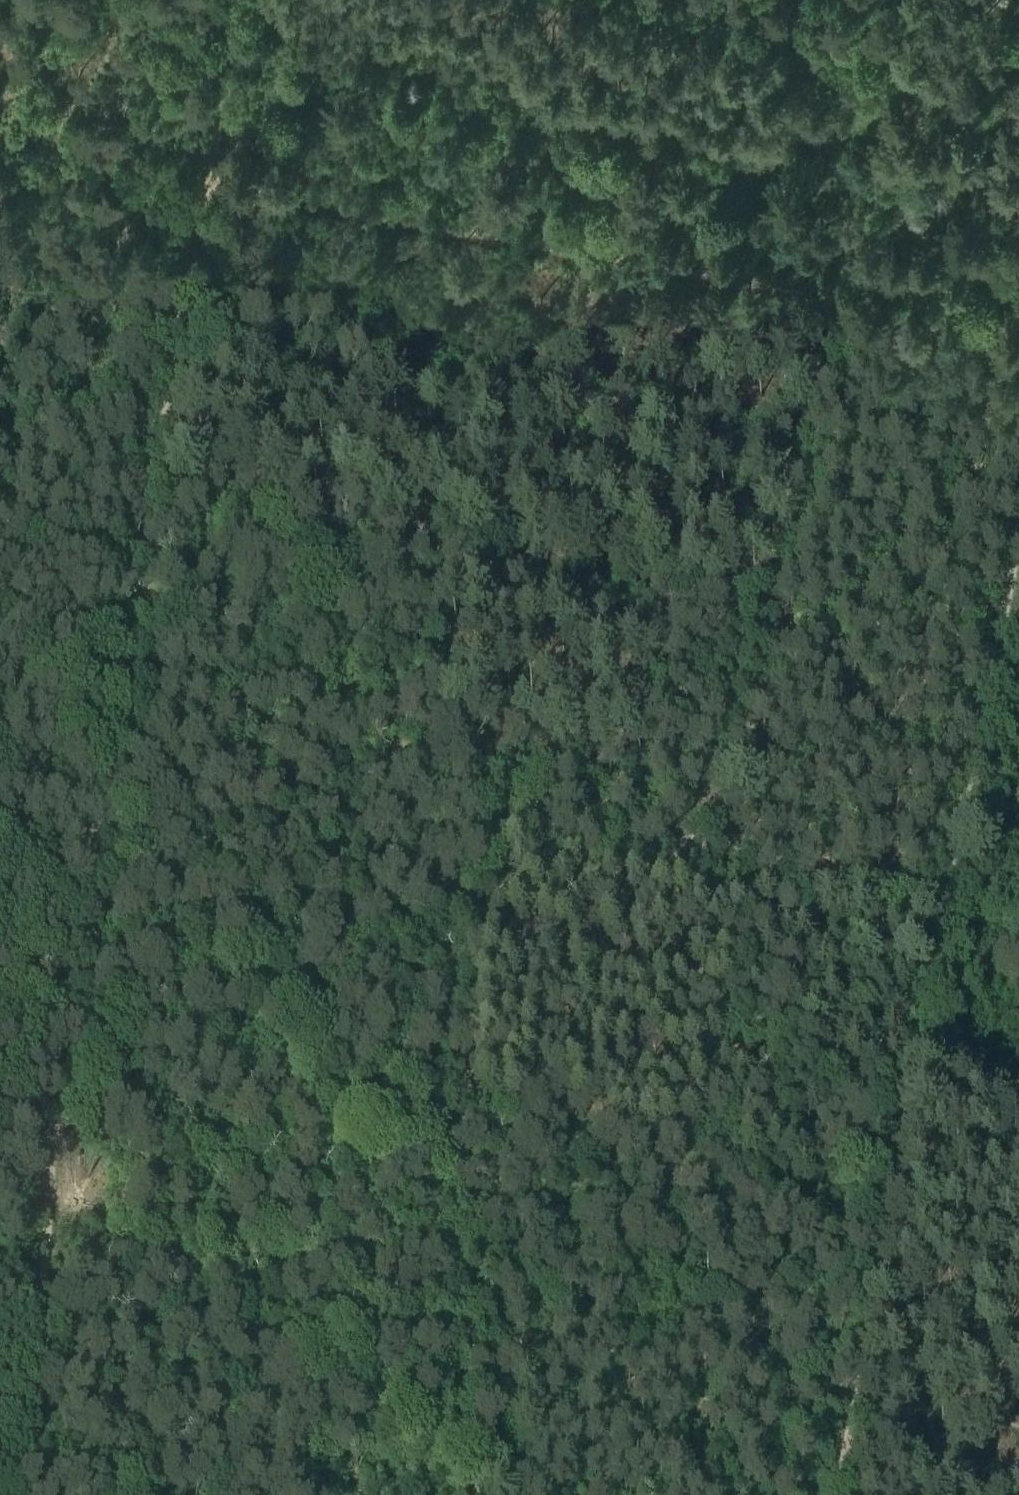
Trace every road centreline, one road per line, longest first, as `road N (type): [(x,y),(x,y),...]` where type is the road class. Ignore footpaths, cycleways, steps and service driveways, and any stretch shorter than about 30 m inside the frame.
road 1 (track): [(237,0),(45,1275),(24,1494)]
road 2 (track): [(1018,558),(843,1494)]
road 3 (track): [(950,902),(125,737)]
road 4 (track): [(210,174),(1018,333)]
road 5 (track): [(0,450),(176,385)]

